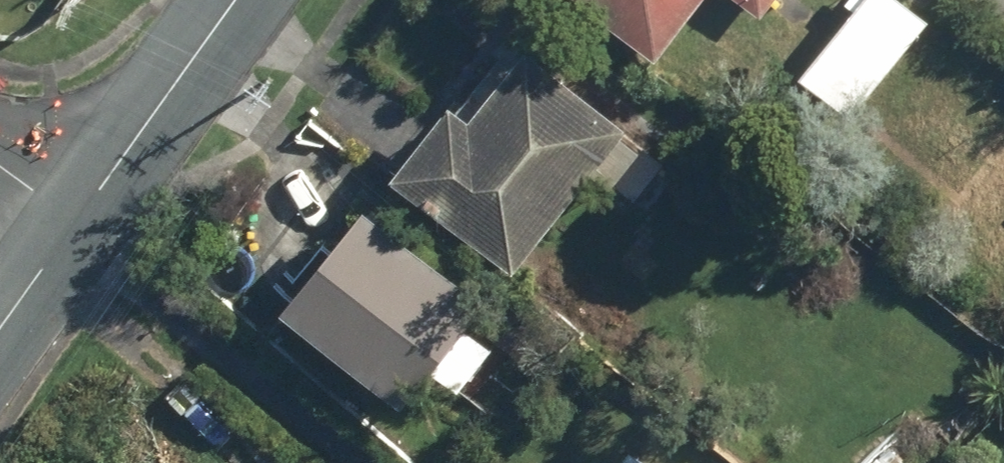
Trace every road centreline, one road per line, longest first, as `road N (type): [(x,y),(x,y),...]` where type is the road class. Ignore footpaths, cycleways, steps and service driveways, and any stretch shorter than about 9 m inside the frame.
road 1 (residential): [(238,0),(79,222)]
road 2 (residential): [(79,222),(0,331)]

